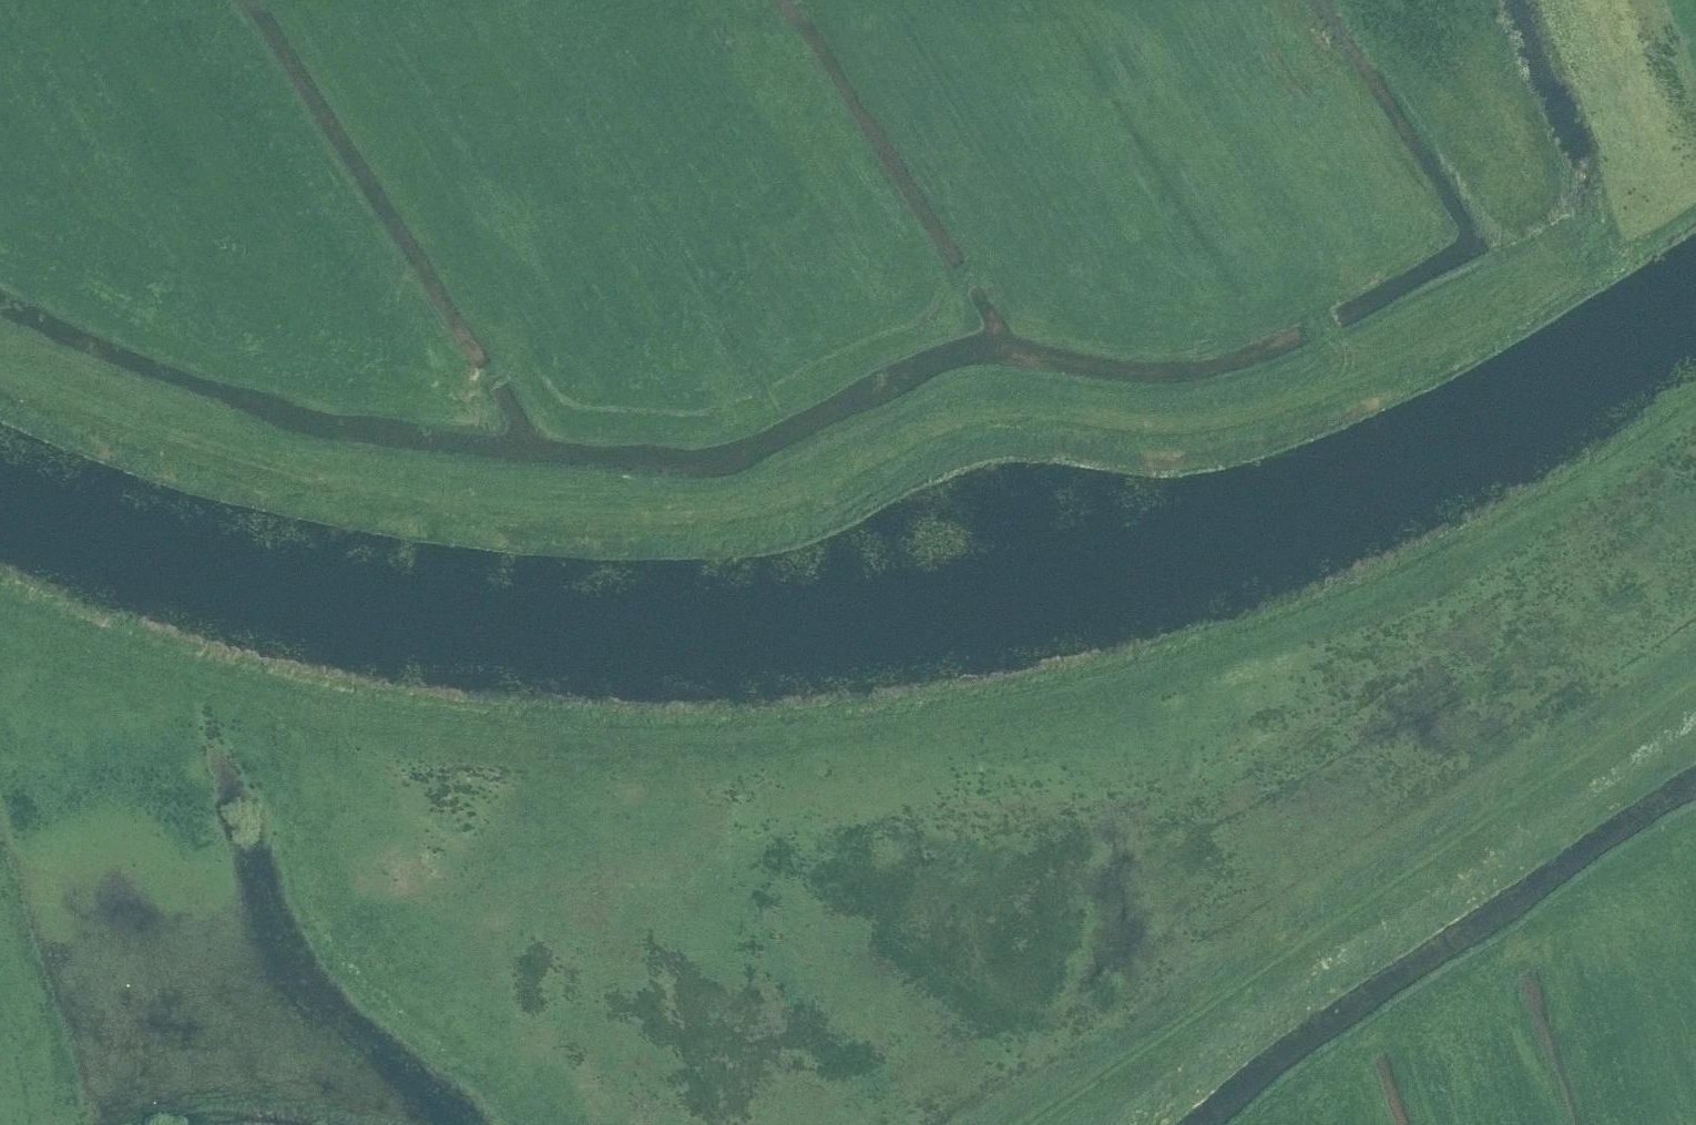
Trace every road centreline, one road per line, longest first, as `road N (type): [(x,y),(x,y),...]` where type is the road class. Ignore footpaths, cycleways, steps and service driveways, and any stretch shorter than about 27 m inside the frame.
road 1 (track): [(1041,1124),(1695,689)]

